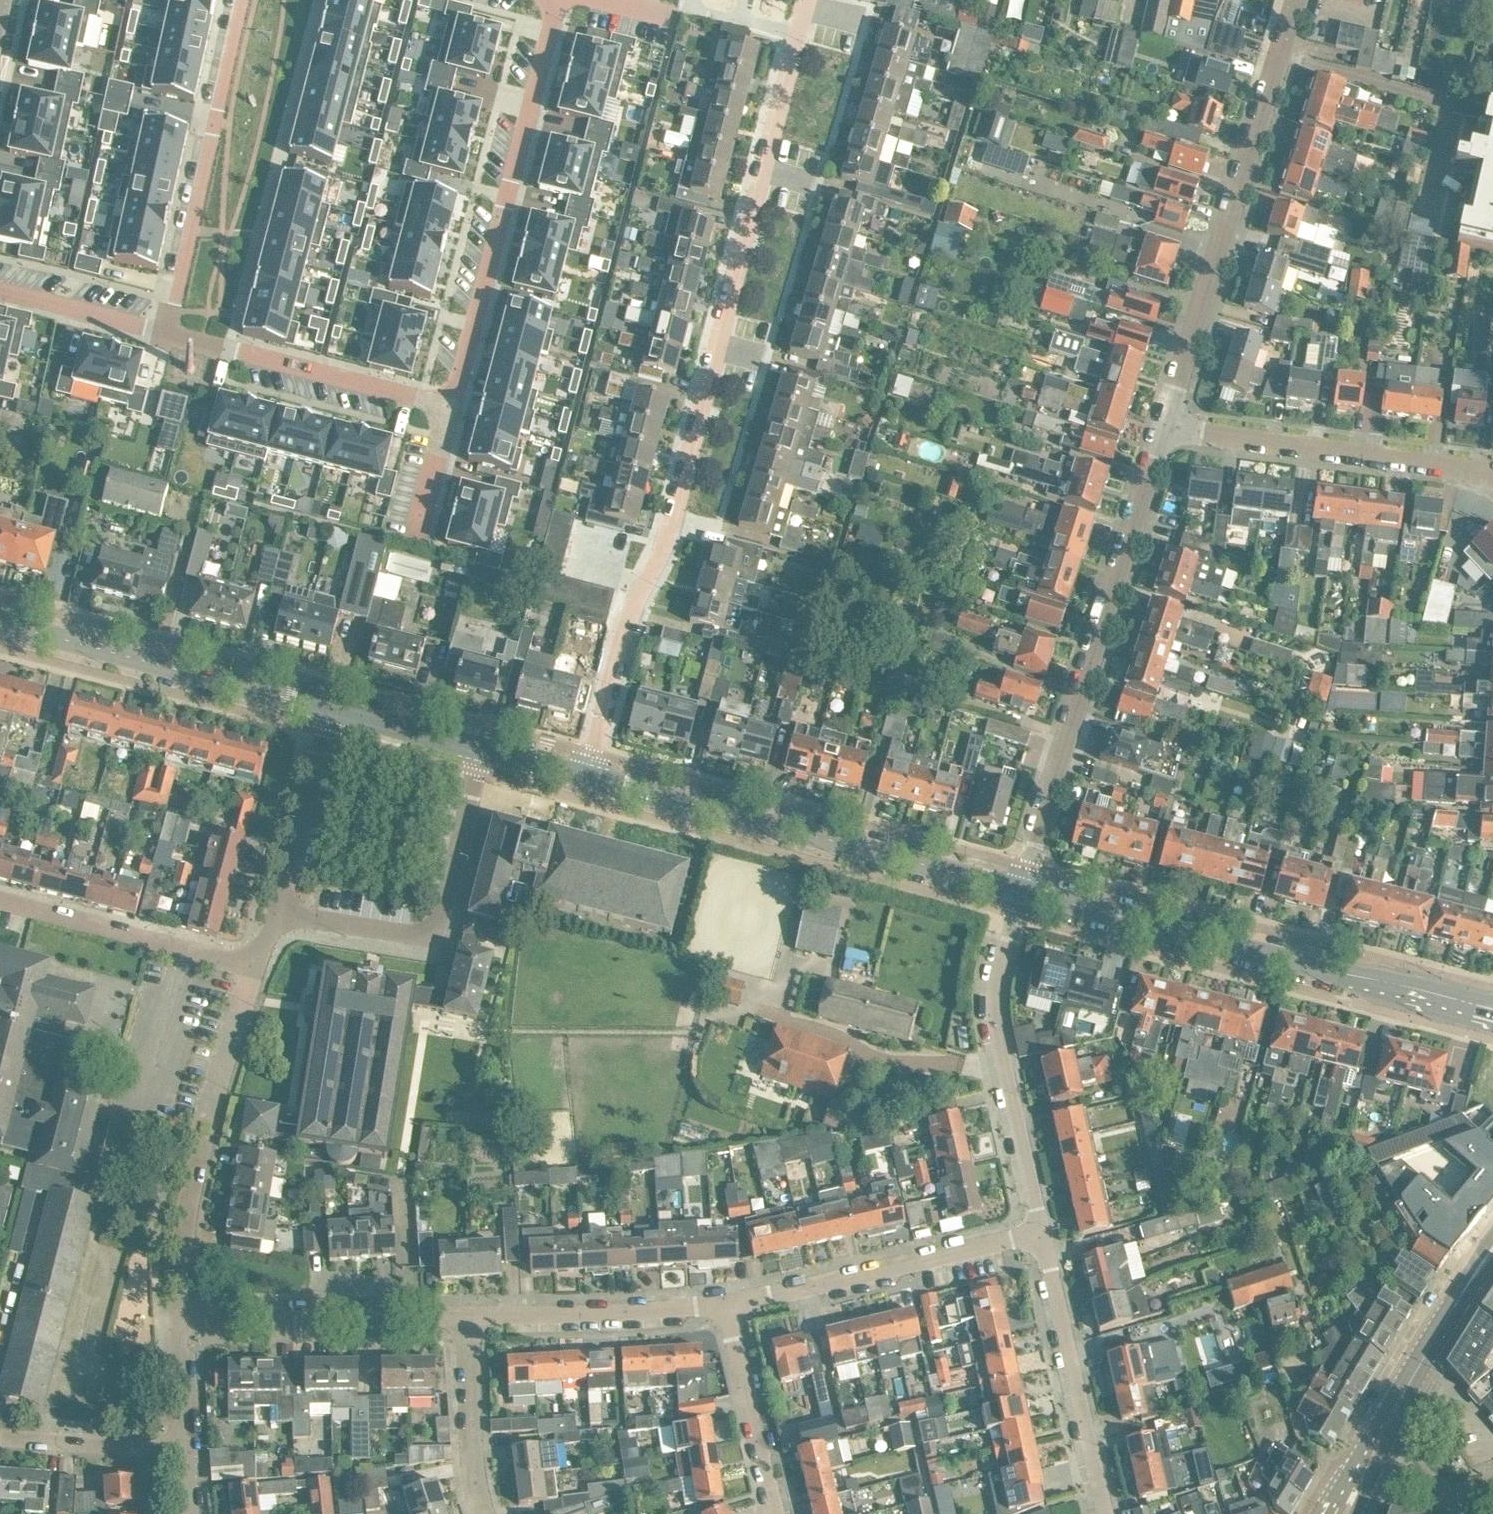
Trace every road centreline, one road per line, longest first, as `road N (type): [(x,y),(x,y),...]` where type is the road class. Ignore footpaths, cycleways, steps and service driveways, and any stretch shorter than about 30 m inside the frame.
road 1 (residential): [(586,777),(624,635),(666,545),(692,457),(805,1)]
road 2 (residential): [(1021,891),(1166,425)]
road 3 (tertiary): [(1483,1012),(1021,891)]
road 4 (tertiary): [(1021,891),(586,777)]
road 5 (residential): [(1166,425),(1301,0)]
road 6 (residential): [(450,407),(558,0)]
road 7 (residential): [(181,1320),(190,1193),(255,967)]
road 8 (residential): [(276,911),(432,937),(484,750)]
road 9 (residential): [(1043,1233),(996,1024),(997,978),(1021,891)]
road 10 (tertiary): [(331,709),(0,623)]
road 11 (residential): [(242,0),(168,333)]
road 12 (residential): [(1166,425),(1492,474)]
road 13 (residential): [(728,1303),(1043,1233)]
road 14 (residential): [(168,333),(450,407)]
road 15 (residential): [(181,1320),(468,1315)]
road 16 (residential): [(1105,1513),(1043,1233)]
road 17 (residential): [(255,967),(0,901)]
road 18 (residential): [(468,1315),(728,1303)]
road 19 (tertiary): [(1463,1294),(1444,1308),(1328,1513)]
road 20 (residential): [(776,1513),(728,1303)]
road 21 (residential): [(276,911),(331,709)]
road 22 (residential): [(483,1513),(472,1460),(468,1315)]
road 23 (tertiary): [(1374,1467),(1463,1294)]
road 24 (residential): [(186,1451),(0,1440)]
road 25 (residential): [(0,292),(168,333)]
road 26 (tertiary): [(484,750),(331,709)]
road 27 (residential): [(450,407),(414,541)]
road 28 (residential): [(186,1451),(181,1320)]

